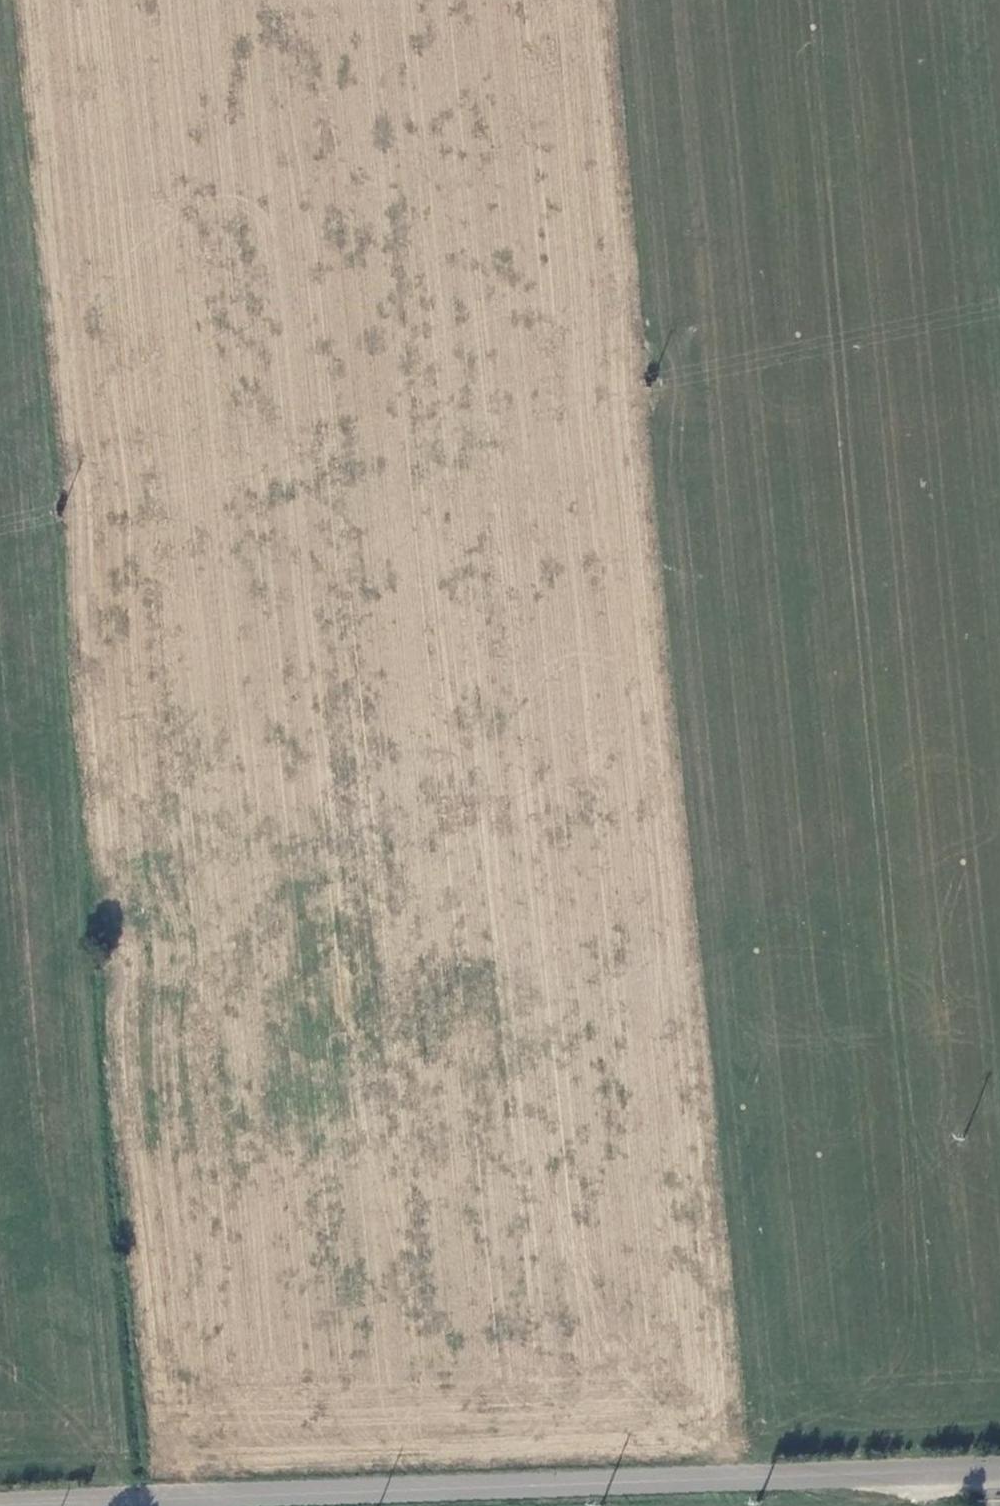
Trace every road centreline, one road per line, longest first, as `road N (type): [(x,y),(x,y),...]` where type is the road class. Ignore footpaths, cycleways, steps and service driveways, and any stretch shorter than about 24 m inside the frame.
road 1 (unclassified): [(0,1505),(999,1467)]

